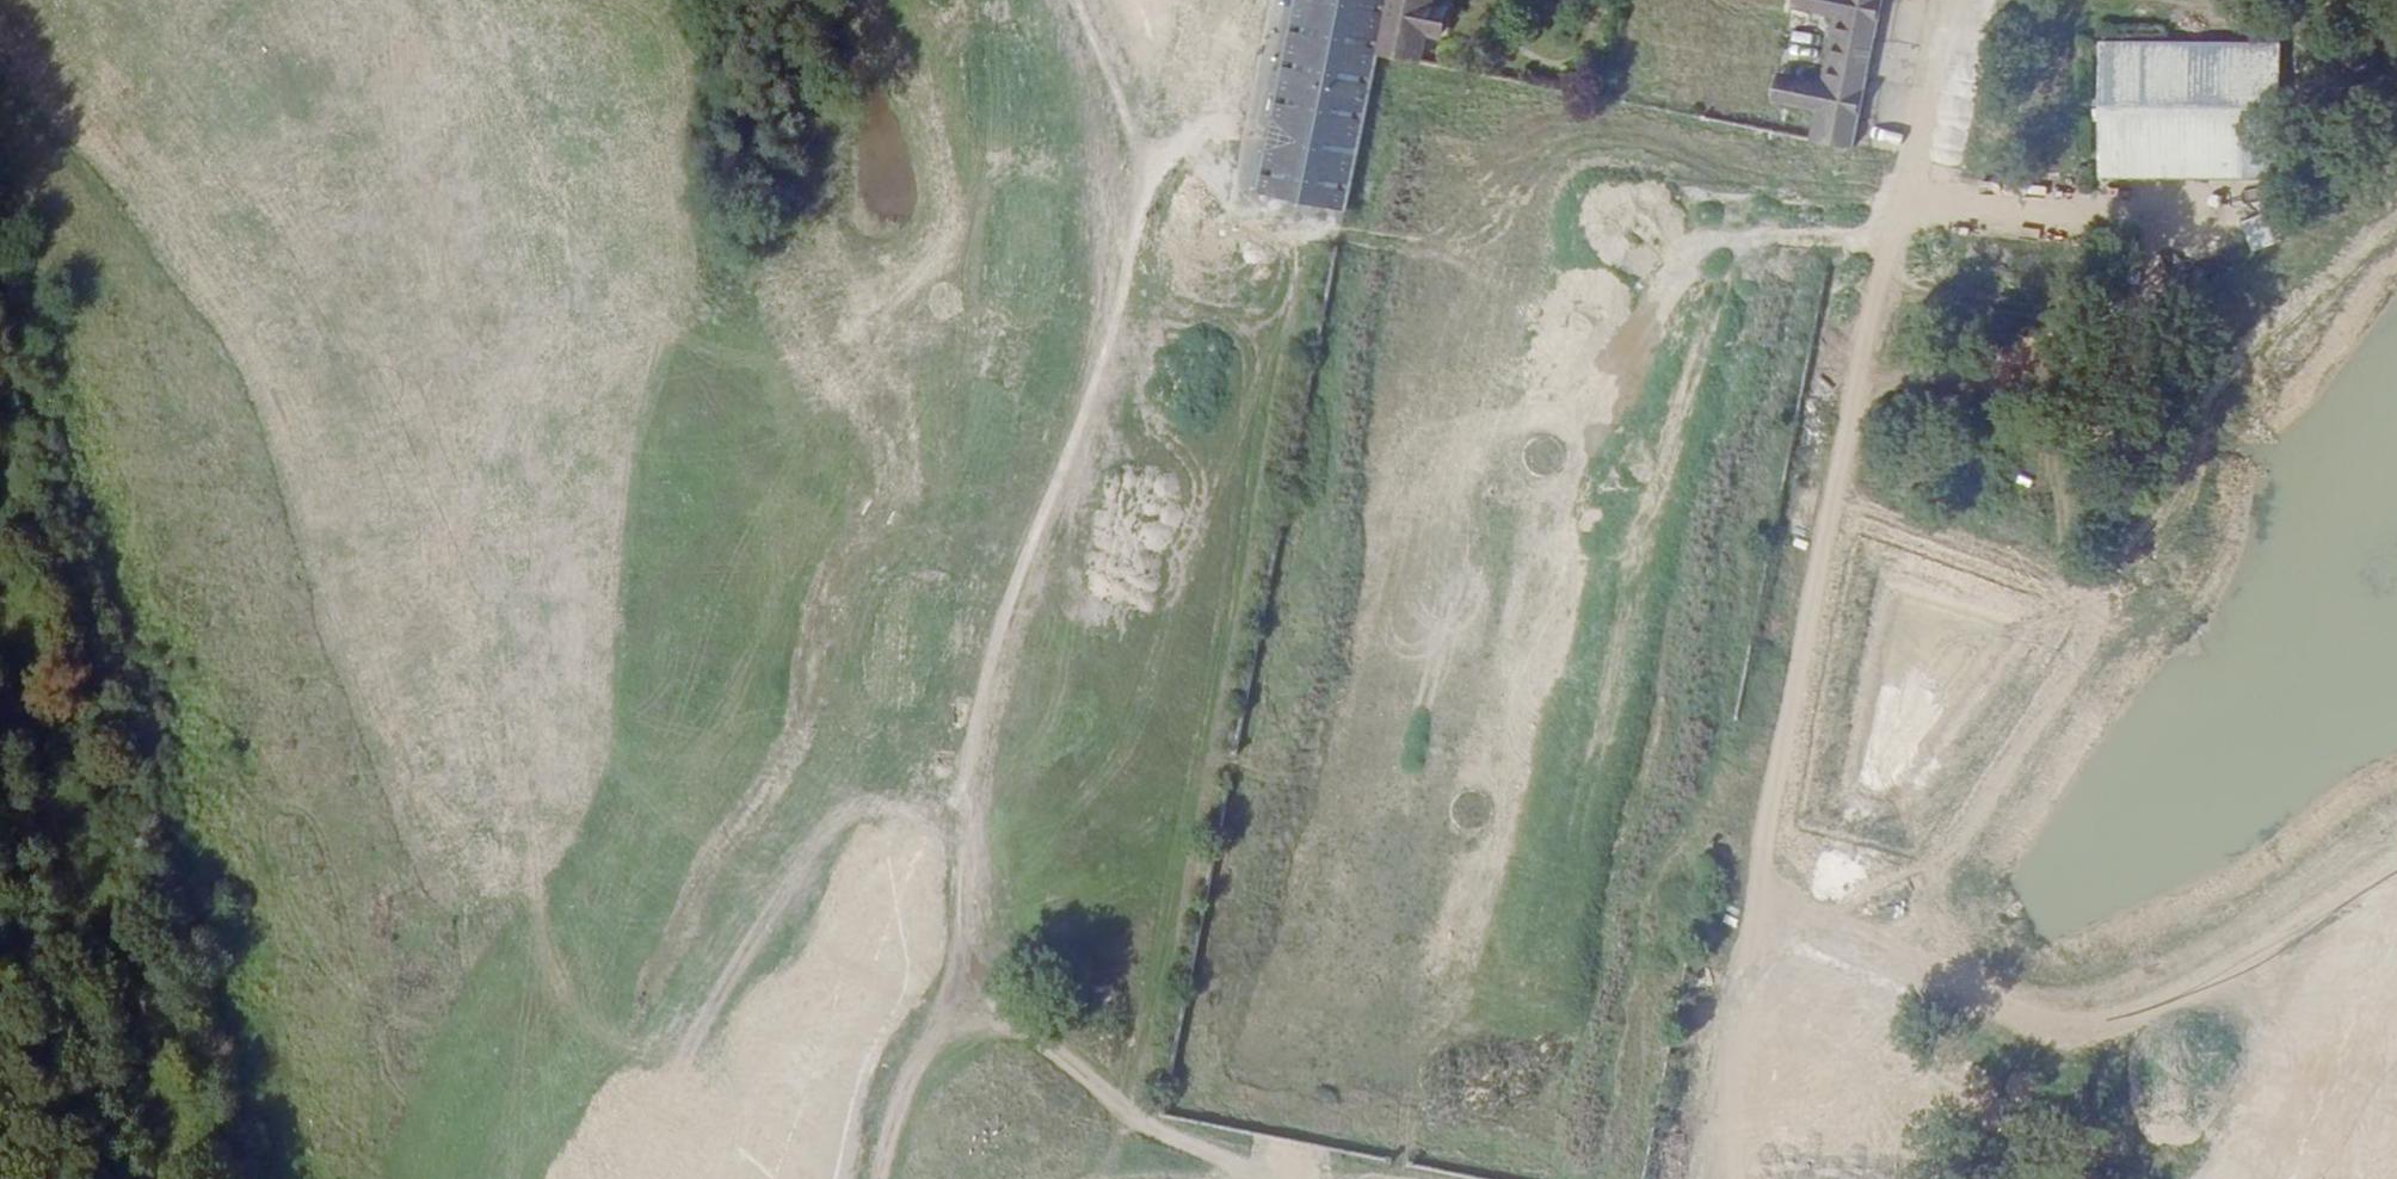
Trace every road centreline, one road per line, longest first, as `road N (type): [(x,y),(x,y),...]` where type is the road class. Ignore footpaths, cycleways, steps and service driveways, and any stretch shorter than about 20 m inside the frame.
road 1 (track): [(173,1178),(154,1039),(75,888),(0,649)]

